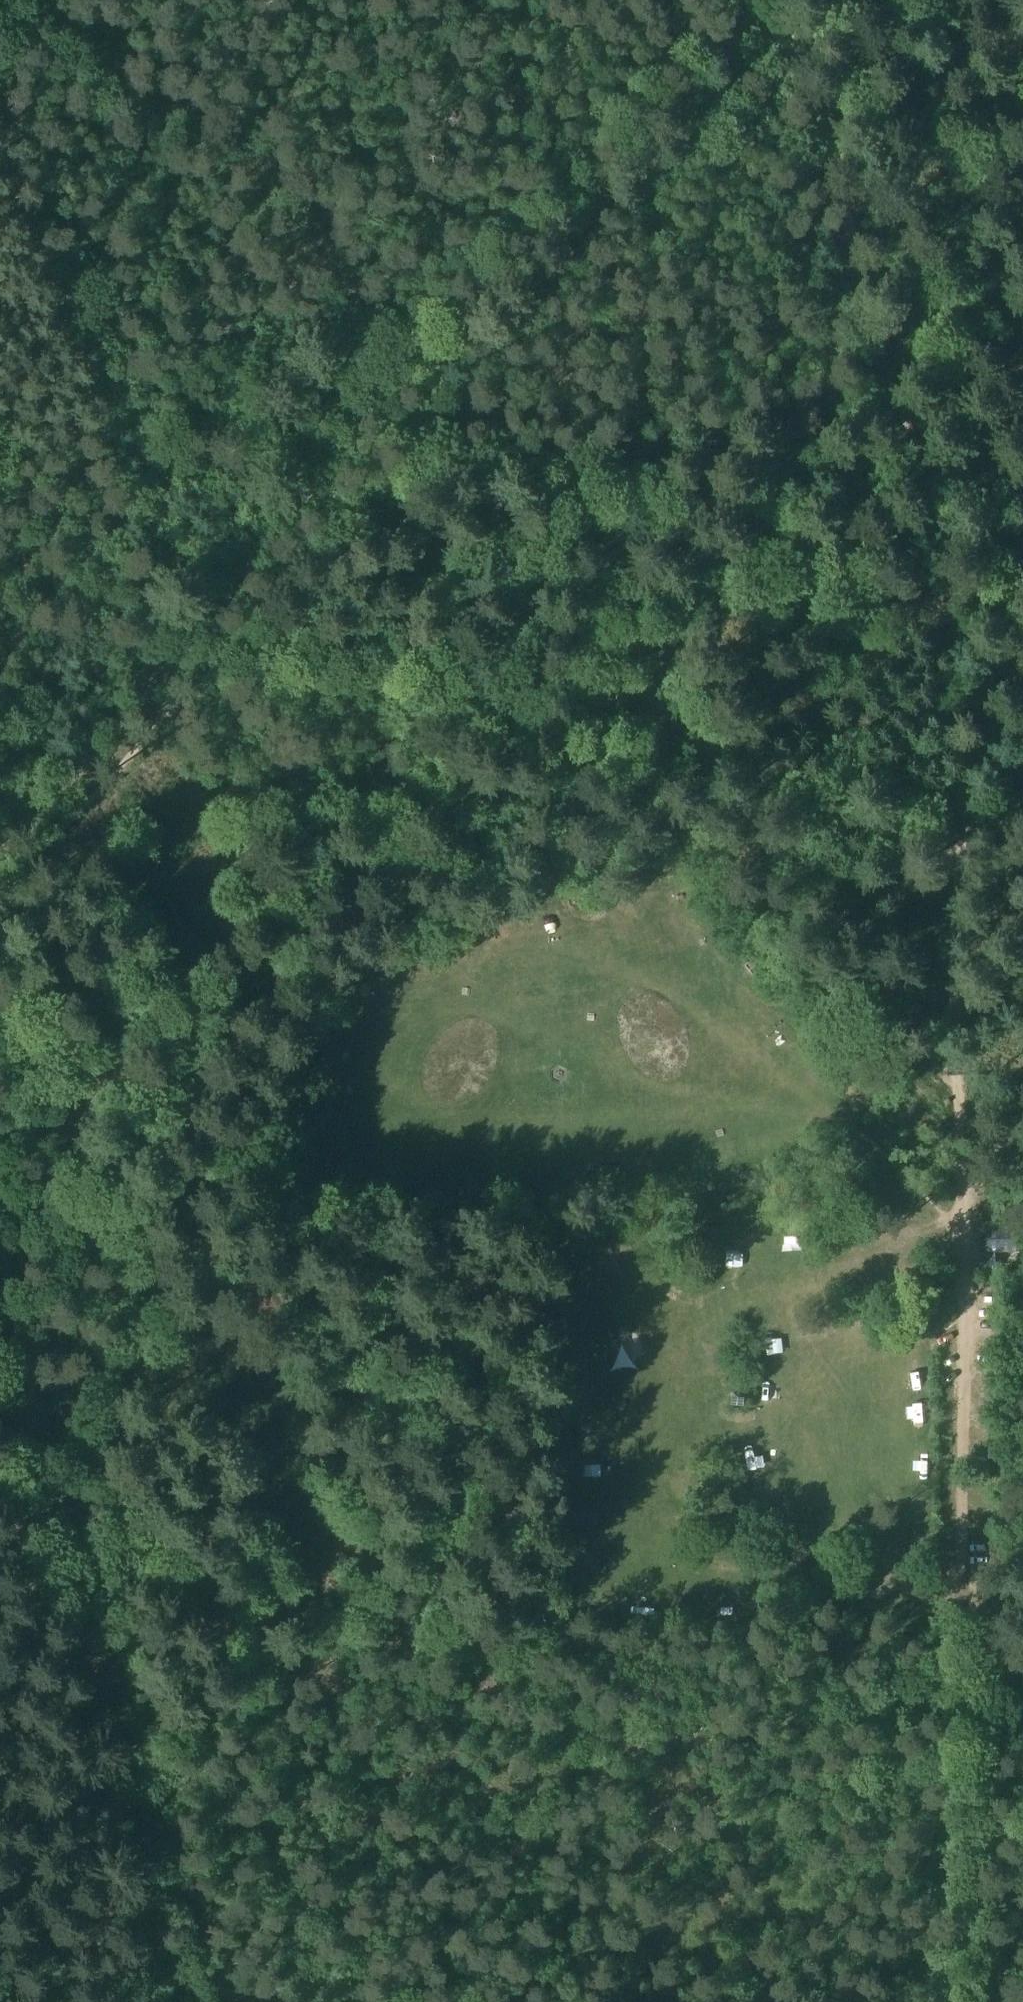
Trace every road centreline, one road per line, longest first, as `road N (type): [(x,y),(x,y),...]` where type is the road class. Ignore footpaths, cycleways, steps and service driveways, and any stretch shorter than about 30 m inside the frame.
road 1 (track): [(957,2001),(934,574),(924,497),(784,0)]
road 2 (unclassified): [(0,843),(184,646),(380,402),(765,0)]
road 3 (track): [(0,1419),(122,1787),(130,2001)]

